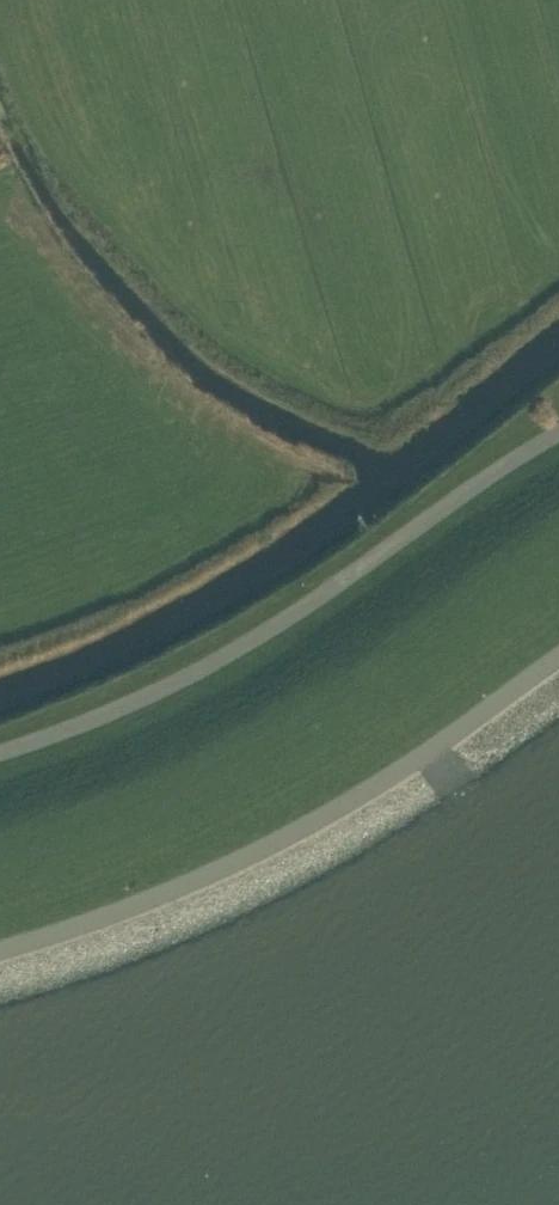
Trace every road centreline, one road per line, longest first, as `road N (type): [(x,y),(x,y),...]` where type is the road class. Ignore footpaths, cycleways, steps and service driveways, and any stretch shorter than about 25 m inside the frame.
road 1 (unclassified): [(0,763),(128,719),(254,653),(558,446)]
road 2 (unclassified): [(0,970),(177,911),(311,847),(558,684)]

